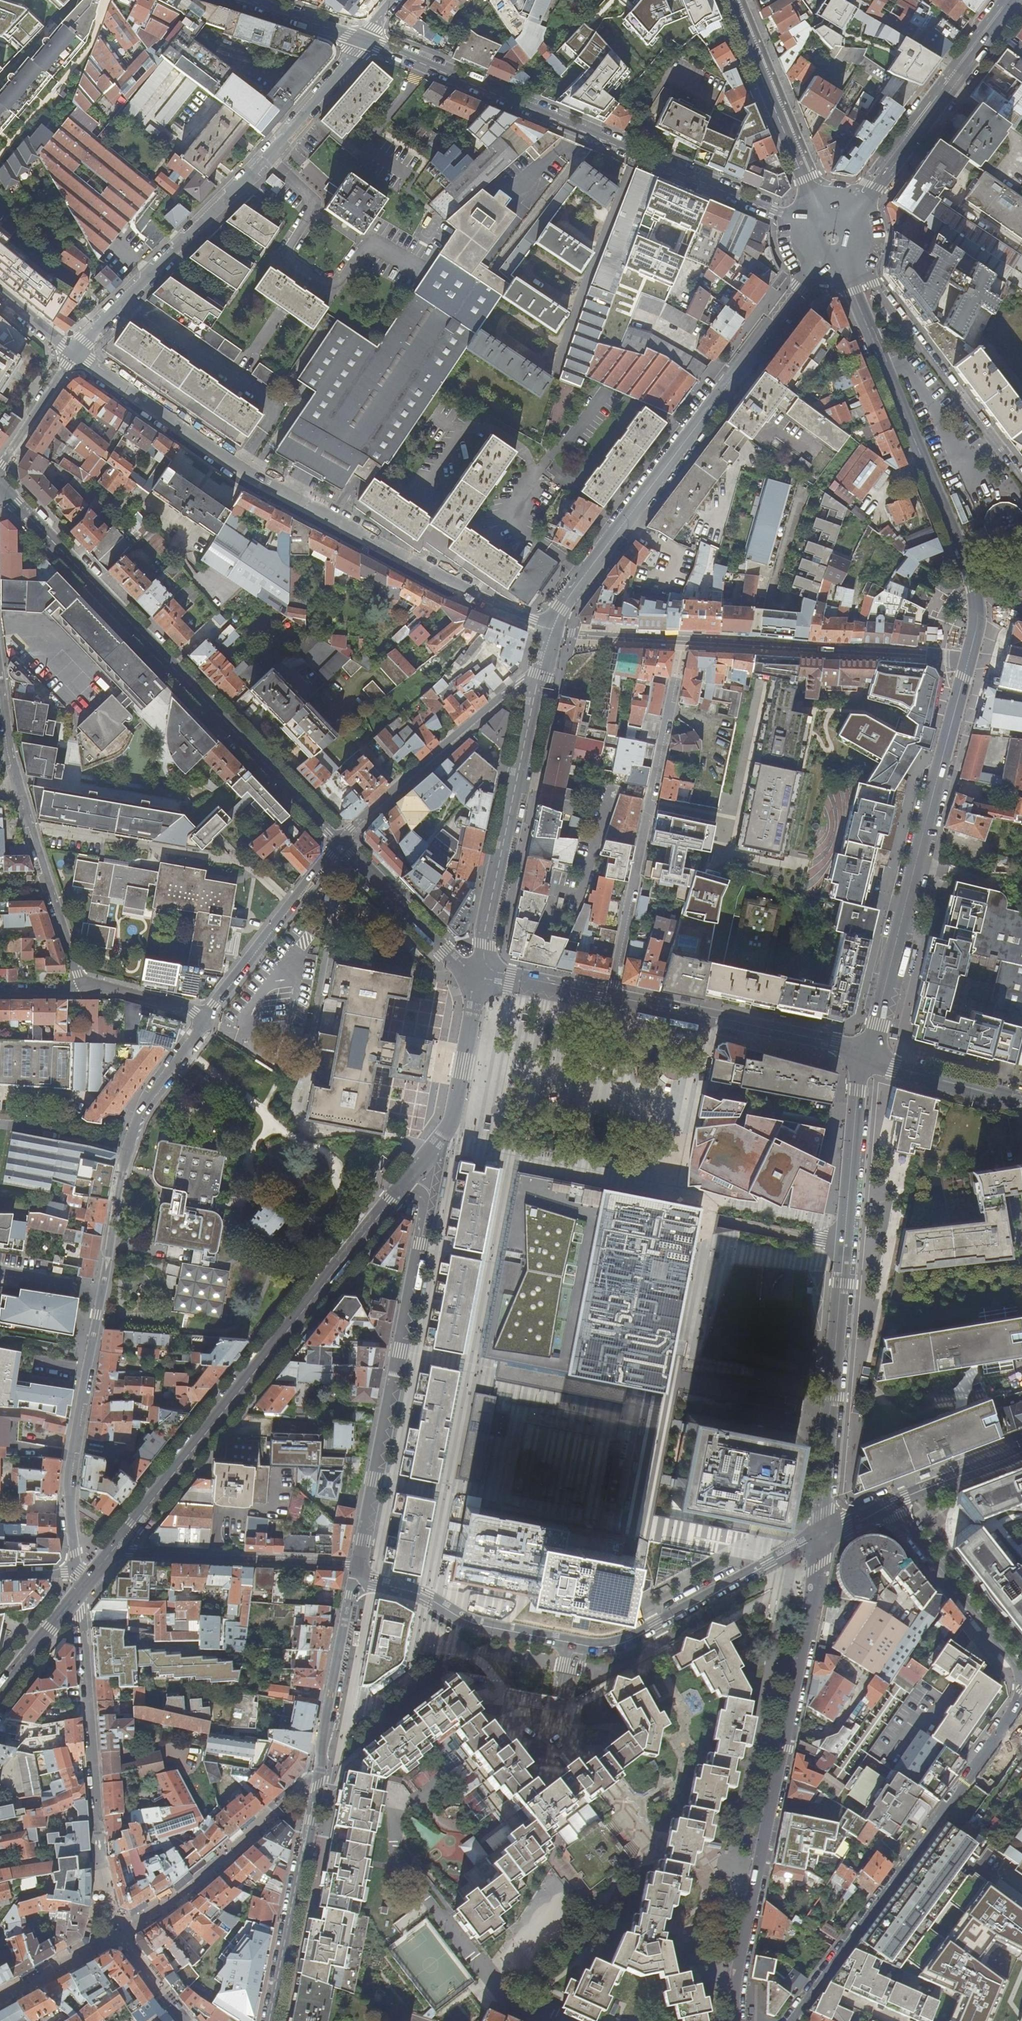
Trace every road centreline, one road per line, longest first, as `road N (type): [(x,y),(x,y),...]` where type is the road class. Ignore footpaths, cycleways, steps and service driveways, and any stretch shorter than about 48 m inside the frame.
road 1 (residential): [(358,1571),(427,1209),(404,1182),(130,1529)]
road 2 (primary): [(867,1056),(978,605),(844,268)]
road 3 (residential): [(203,1015),(143,1104),(121,1156),(68,1489),(72,1569)]
road 4 (residential): [(74,349),(258,485),(447,587),(548,631)]
road 5 (residential): [(358,1571),(481,1626),(610,1648),(822,1537)]
road 6 (primary): [(822,1537),(738,1971),(735,2020)]
road 7 (tertiary): [(0,489),(339,843)]
road 8 (primary): [(822,1537),(857,1089),(867,1056)]
road 9 (tertiary): [(794,221),(360,39)]
road 10 (residential): [(268,2020),(358,1571)]
road 11 (tertiary): [(548,631),(808,265)]
road 12 (residential): [(360,39),(248,174),(74,349)]
road 13 (residential): [(790,2020),(1021,1695)]
road 14 (residential): [(611,997),(680,643)]
road 15 (residential): [(0,682),(16,780),(83,988)]
road 16 (tertiary): [(483,970),(537,680)]
road 17 (residential): [(852,263),(1021,480)]
road 18 (primary): [(1018,0),(856,208)]
road 19 (residential): [(867,1056),(835,1042),(611,997)]
road 20 (residential): [(339,843),(514,686),(537,680)]
road 21 (residential): [(117,1553),(358,1571)]
road 22 (residential): [(81,1598),(98,1824)]
road 23 (residential): [(339,843),(203,1015)]
road 24 (secondary): [(730,0),(813,200)]
road 25 (residential): [(887,1504),(1021,1673)]
road 26 (secondary): [(1021,1102),(867,1056)]
road 27 (secondary): [(887,1504),(1021,1452)]
road 28 (residential): [(0,469),(74,349)]
road 29 (residential): [(611,997),(483,970)]
road 30 (residential): [(83,988),(203,1015)]

